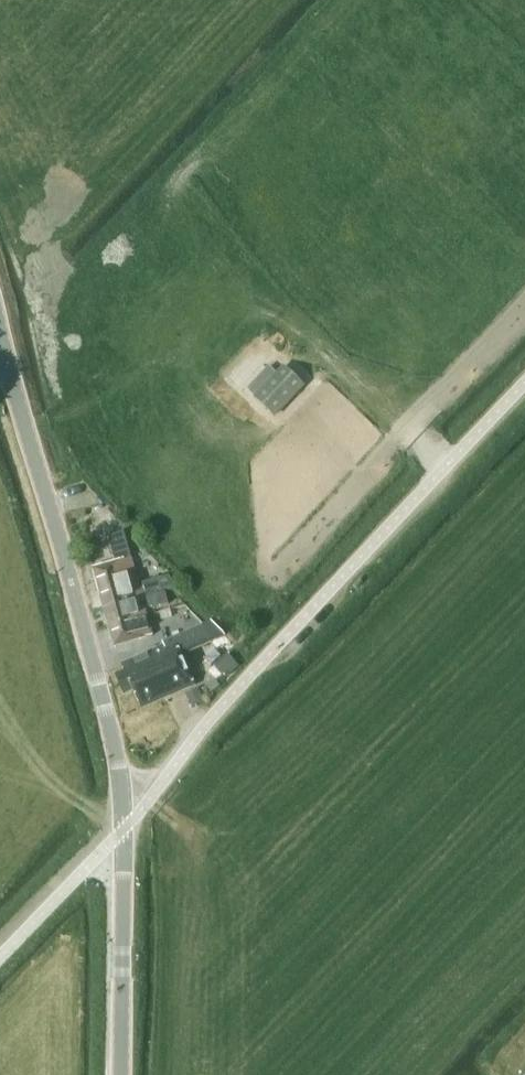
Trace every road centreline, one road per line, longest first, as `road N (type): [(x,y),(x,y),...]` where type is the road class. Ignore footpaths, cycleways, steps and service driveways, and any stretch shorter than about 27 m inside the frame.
road 1 (unclassified): [(524,382),(204,725),(124,831)]
road 2 (tertiary): [(124,831),(102,695),(0,326)]
road 3 (tertiary): [(122,1074),(124,831)]
road 4 (track): [(123,820),(0,943)]

